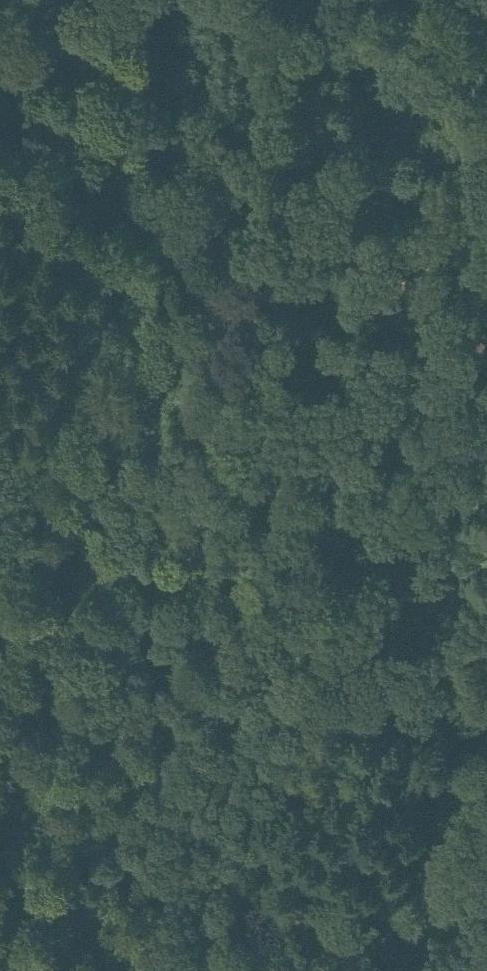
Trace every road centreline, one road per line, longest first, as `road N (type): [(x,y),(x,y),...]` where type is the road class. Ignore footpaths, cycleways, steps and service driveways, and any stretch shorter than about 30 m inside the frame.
road 1 (track): [(0,802),(39,618),(103,452),(146,389),(247,288)]
road 2 (track): [(247,288),(296,370),(314,507),(336,570),(378,588),(486,576)]
road 3 (track): [(486,32),(379,158),(247,288)]
road 4 (track): [(0,121),(127,195),(225,268)]

